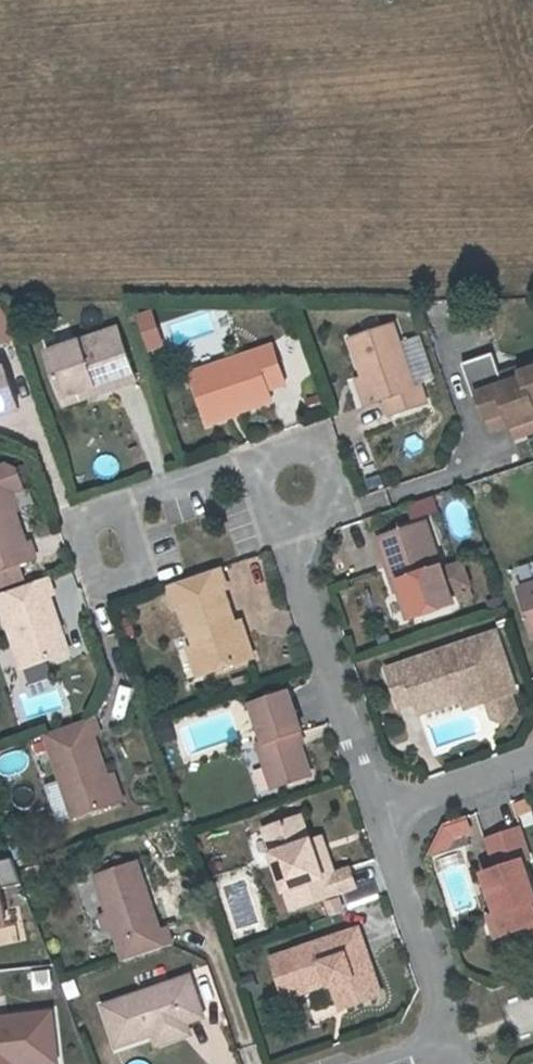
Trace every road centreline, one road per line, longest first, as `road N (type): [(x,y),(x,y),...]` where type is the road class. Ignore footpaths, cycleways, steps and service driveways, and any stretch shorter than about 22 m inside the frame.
road 1 (residential): [(295,516),(293,577),(373,810)]
road 2 (residential): [(373,810),(455,1039)]
road 3 (residential): [(373,810),(532,754)]
road 4 (residential): [(112,513),(254,464),(268,471)]
road 5 (residential): [(87,527),(101,579),(125,575),(131,545),(112,513)]
road 6 (residential): [(295,516),(322,505),(323,469),(297,454),(268,471)]

